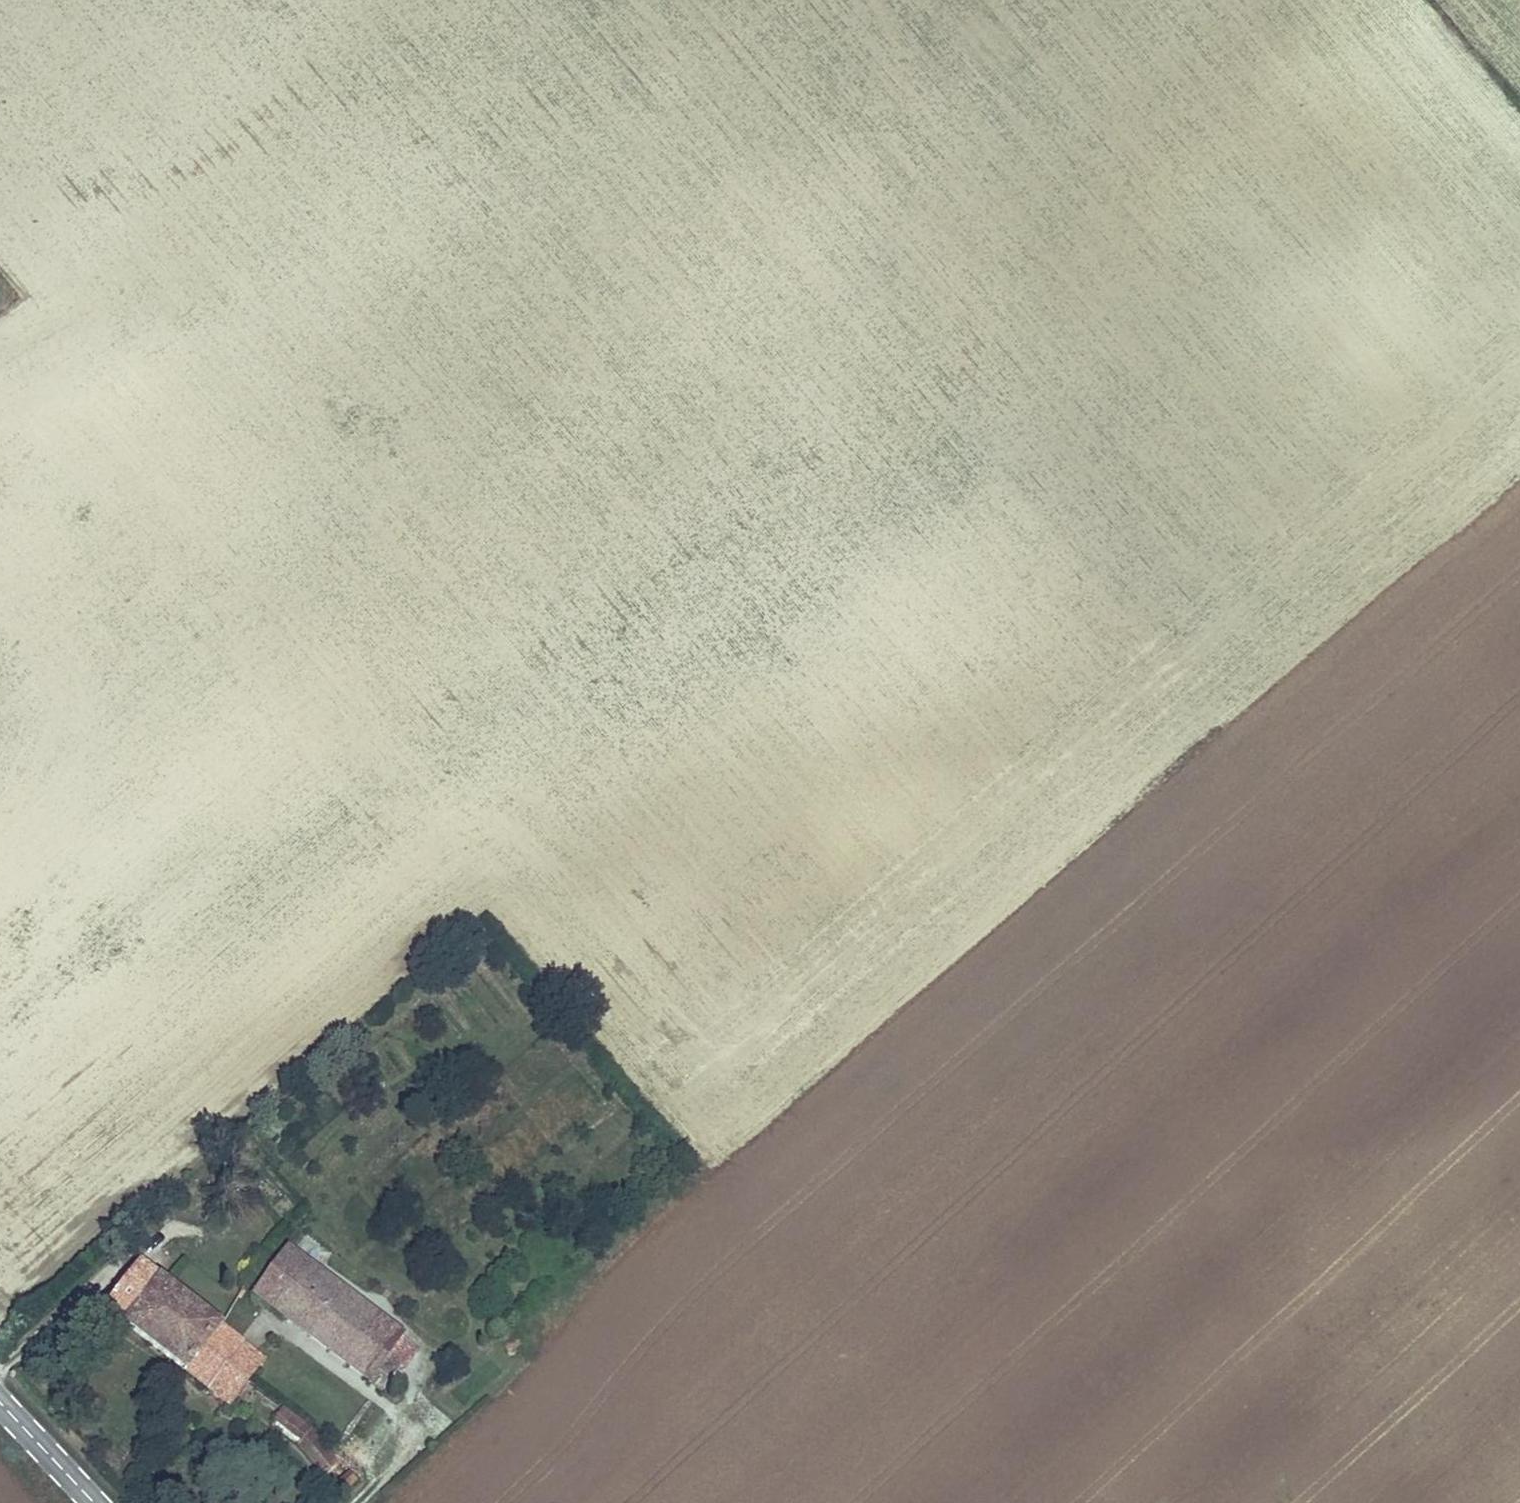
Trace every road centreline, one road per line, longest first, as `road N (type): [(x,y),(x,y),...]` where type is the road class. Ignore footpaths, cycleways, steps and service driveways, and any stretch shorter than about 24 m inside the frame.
road 1 (secondary): [(0,1400),(97,1502)]

